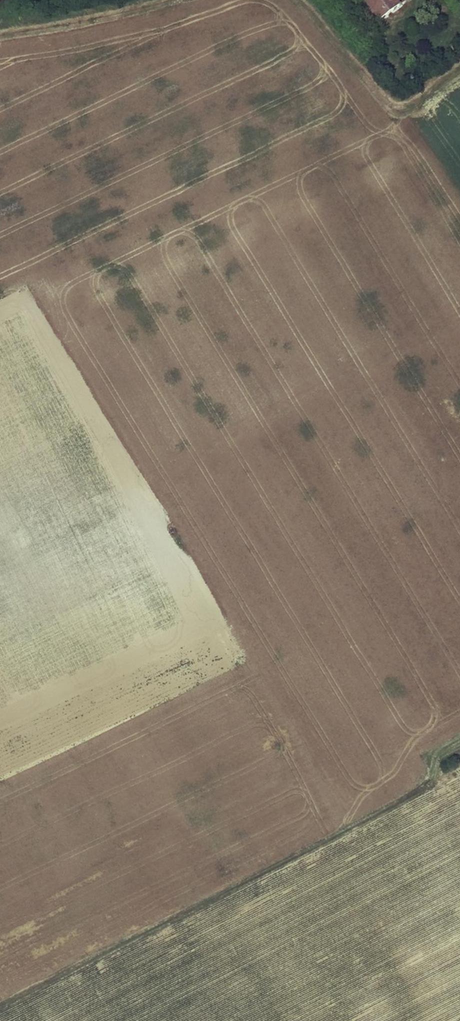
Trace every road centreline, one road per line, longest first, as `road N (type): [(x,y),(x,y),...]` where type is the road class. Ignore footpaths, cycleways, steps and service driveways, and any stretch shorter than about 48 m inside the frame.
road 1 (track): [(0,1009),(429,789),(436,760),(459,748)]
road 2 (track): [(0,24),(122,0)]

